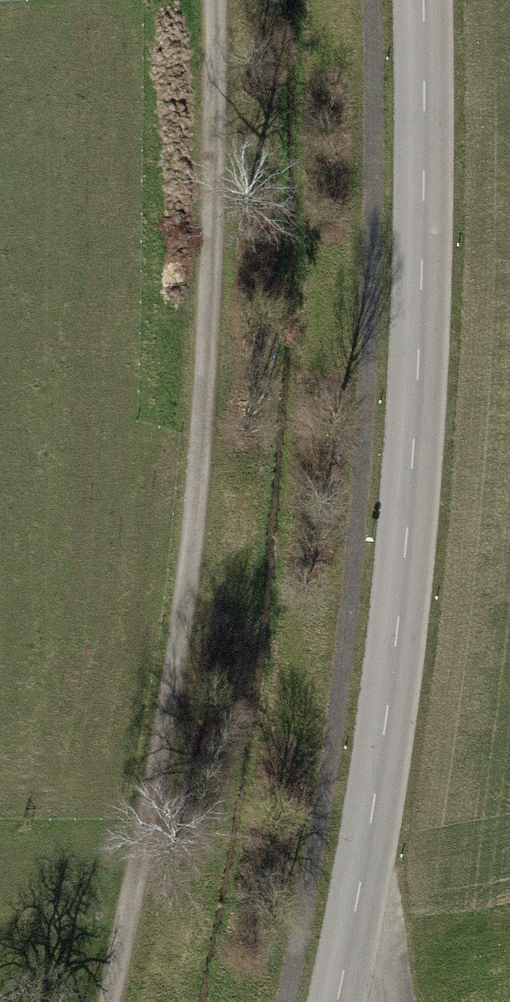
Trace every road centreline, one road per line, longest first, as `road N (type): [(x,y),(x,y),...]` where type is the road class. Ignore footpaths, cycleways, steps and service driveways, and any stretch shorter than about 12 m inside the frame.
road 1 (track): [(106,1001),(188,560),(213,207),(211,0)]
road 2 (tertiary): [(421,0),(422,274),(411,494),(380,761),(337,1001)]

